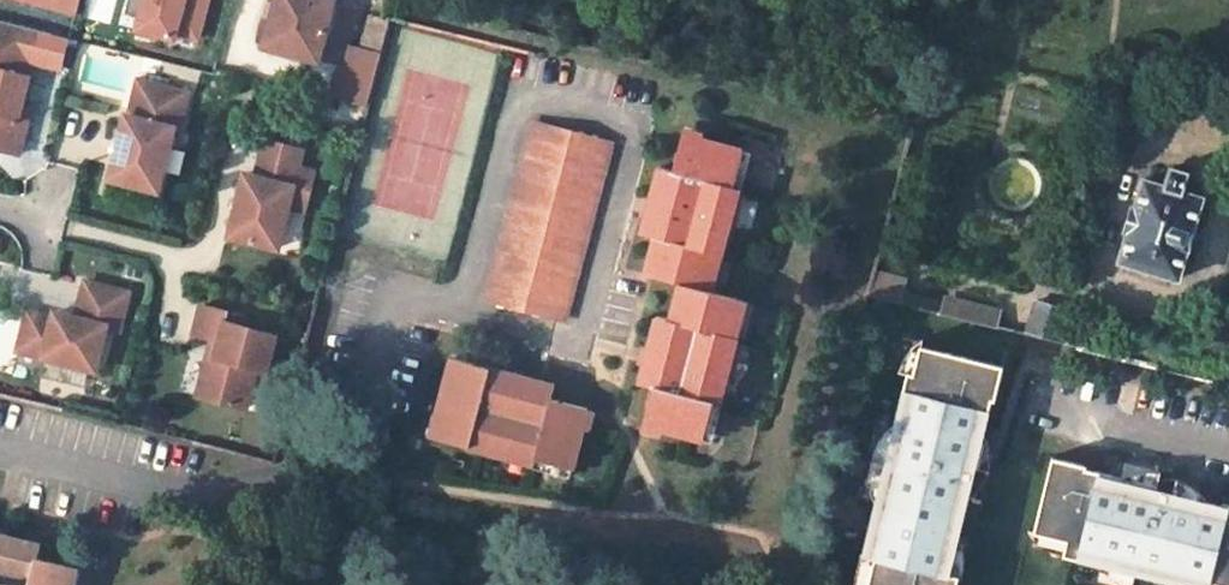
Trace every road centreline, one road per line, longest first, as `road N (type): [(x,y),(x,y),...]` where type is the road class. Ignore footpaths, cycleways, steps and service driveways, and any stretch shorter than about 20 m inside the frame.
road 1 (residential): [(459,305),(436,299),(391,308),(348,458),(190,498),(0,450)]
road 2 (residential): [(459,305),(582,338),(634,131),(513,100)]
road 3 (residential): [(513,100),(459,305)]

